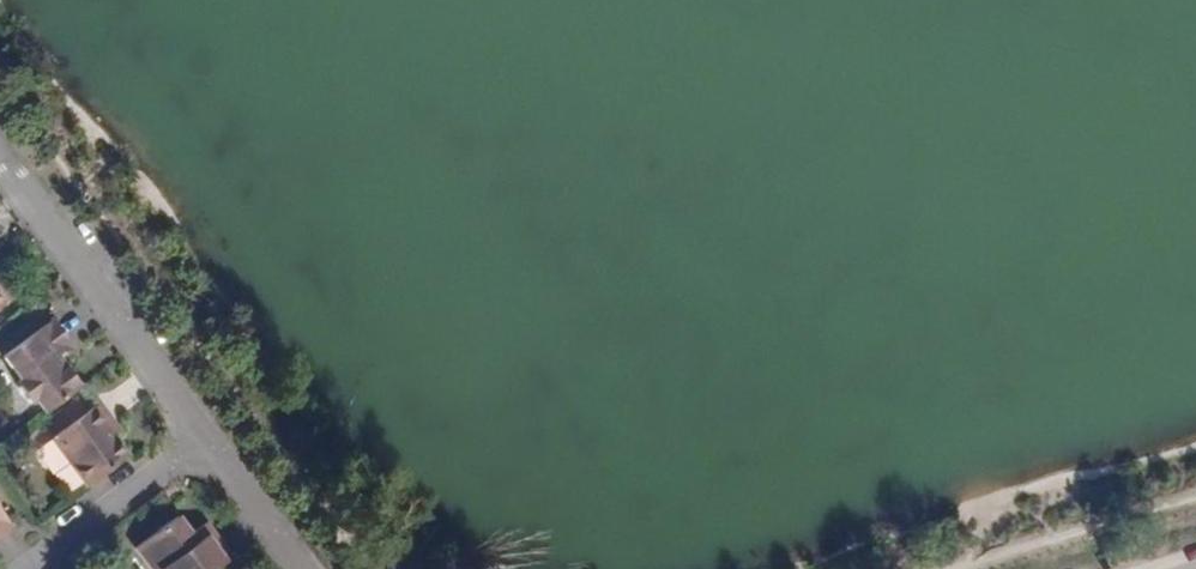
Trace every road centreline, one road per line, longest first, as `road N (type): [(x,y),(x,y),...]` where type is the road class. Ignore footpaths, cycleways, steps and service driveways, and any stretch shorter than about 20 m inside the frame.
road 1 (residential): [(204,438),(0,168)]
road 2 (residential): [(204,438),(19,568)]
road 3 (residential): [(204,438),(304,568)]

